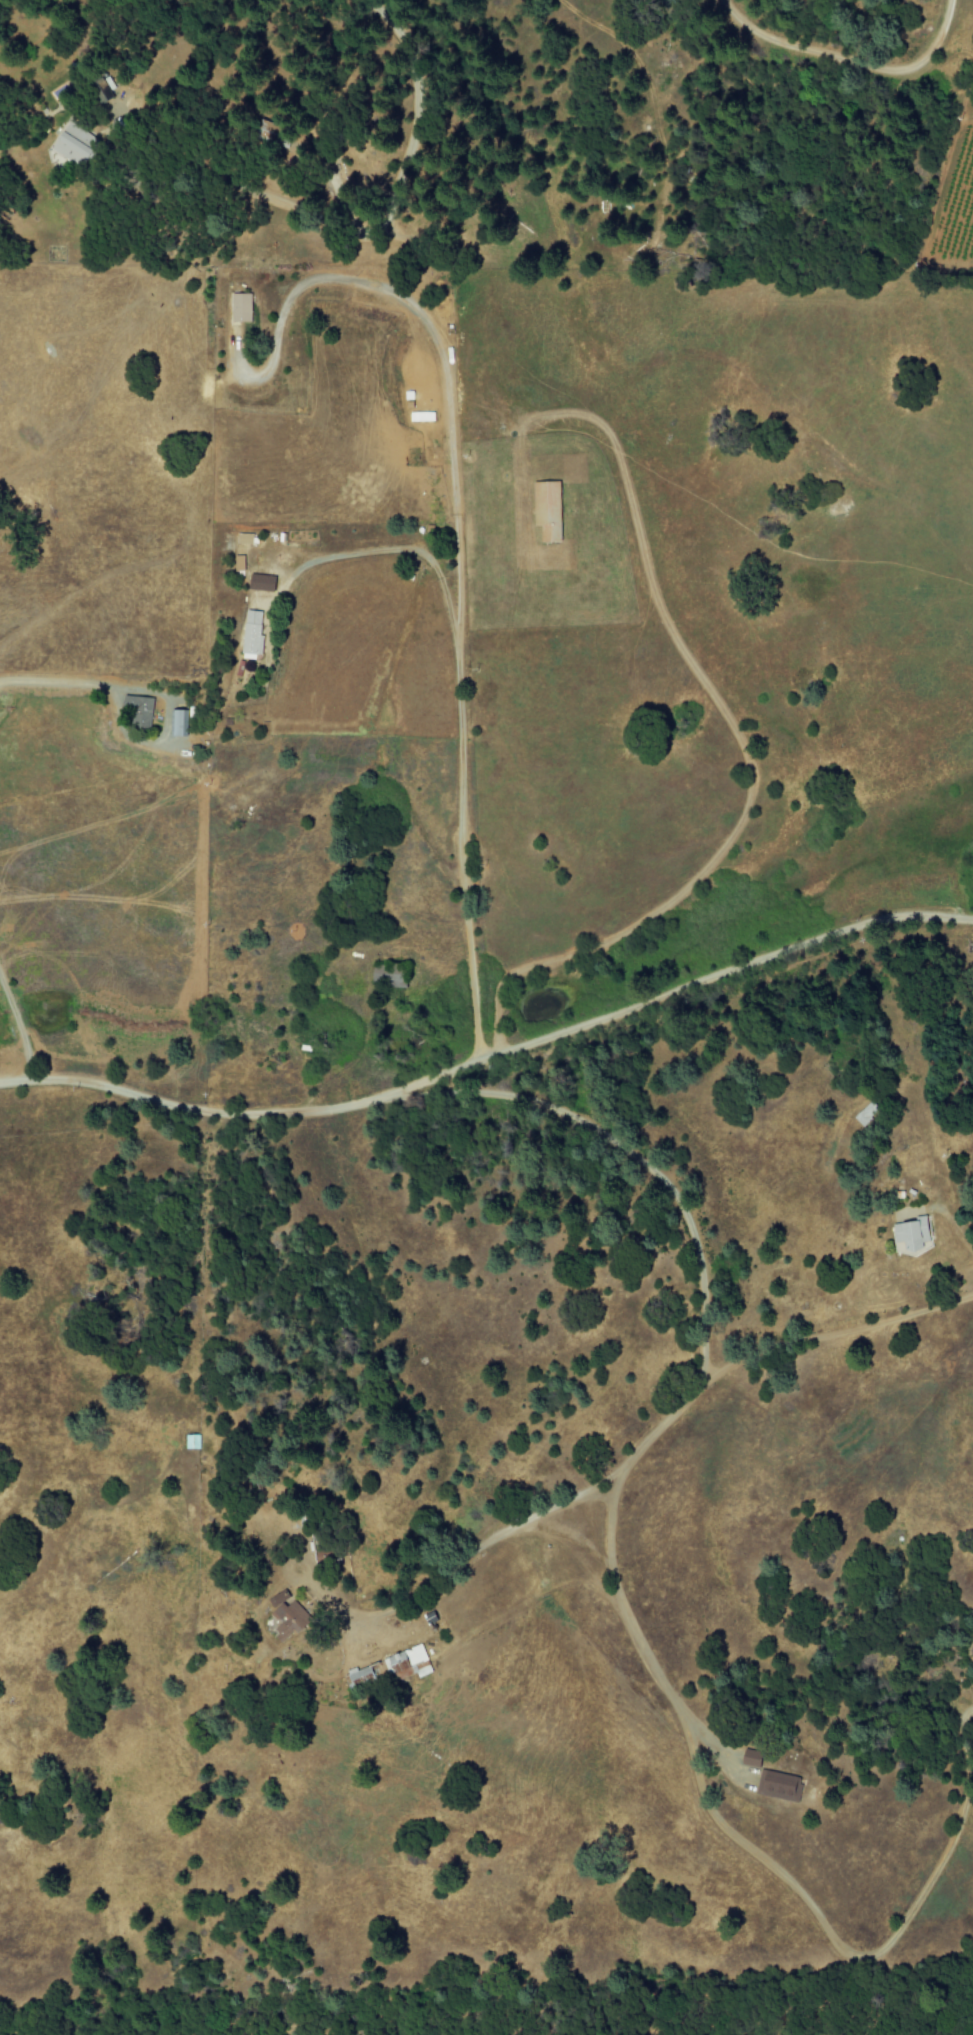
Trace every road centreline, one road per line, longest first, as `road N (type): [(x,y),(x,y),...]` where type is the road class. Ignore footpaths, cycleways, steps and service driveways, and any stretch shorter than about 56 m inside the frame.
road 1 (residential): [(0,1085),(75,1081),(187,1111),(284,1116),(396,1092),(905,915),(972,917)]

